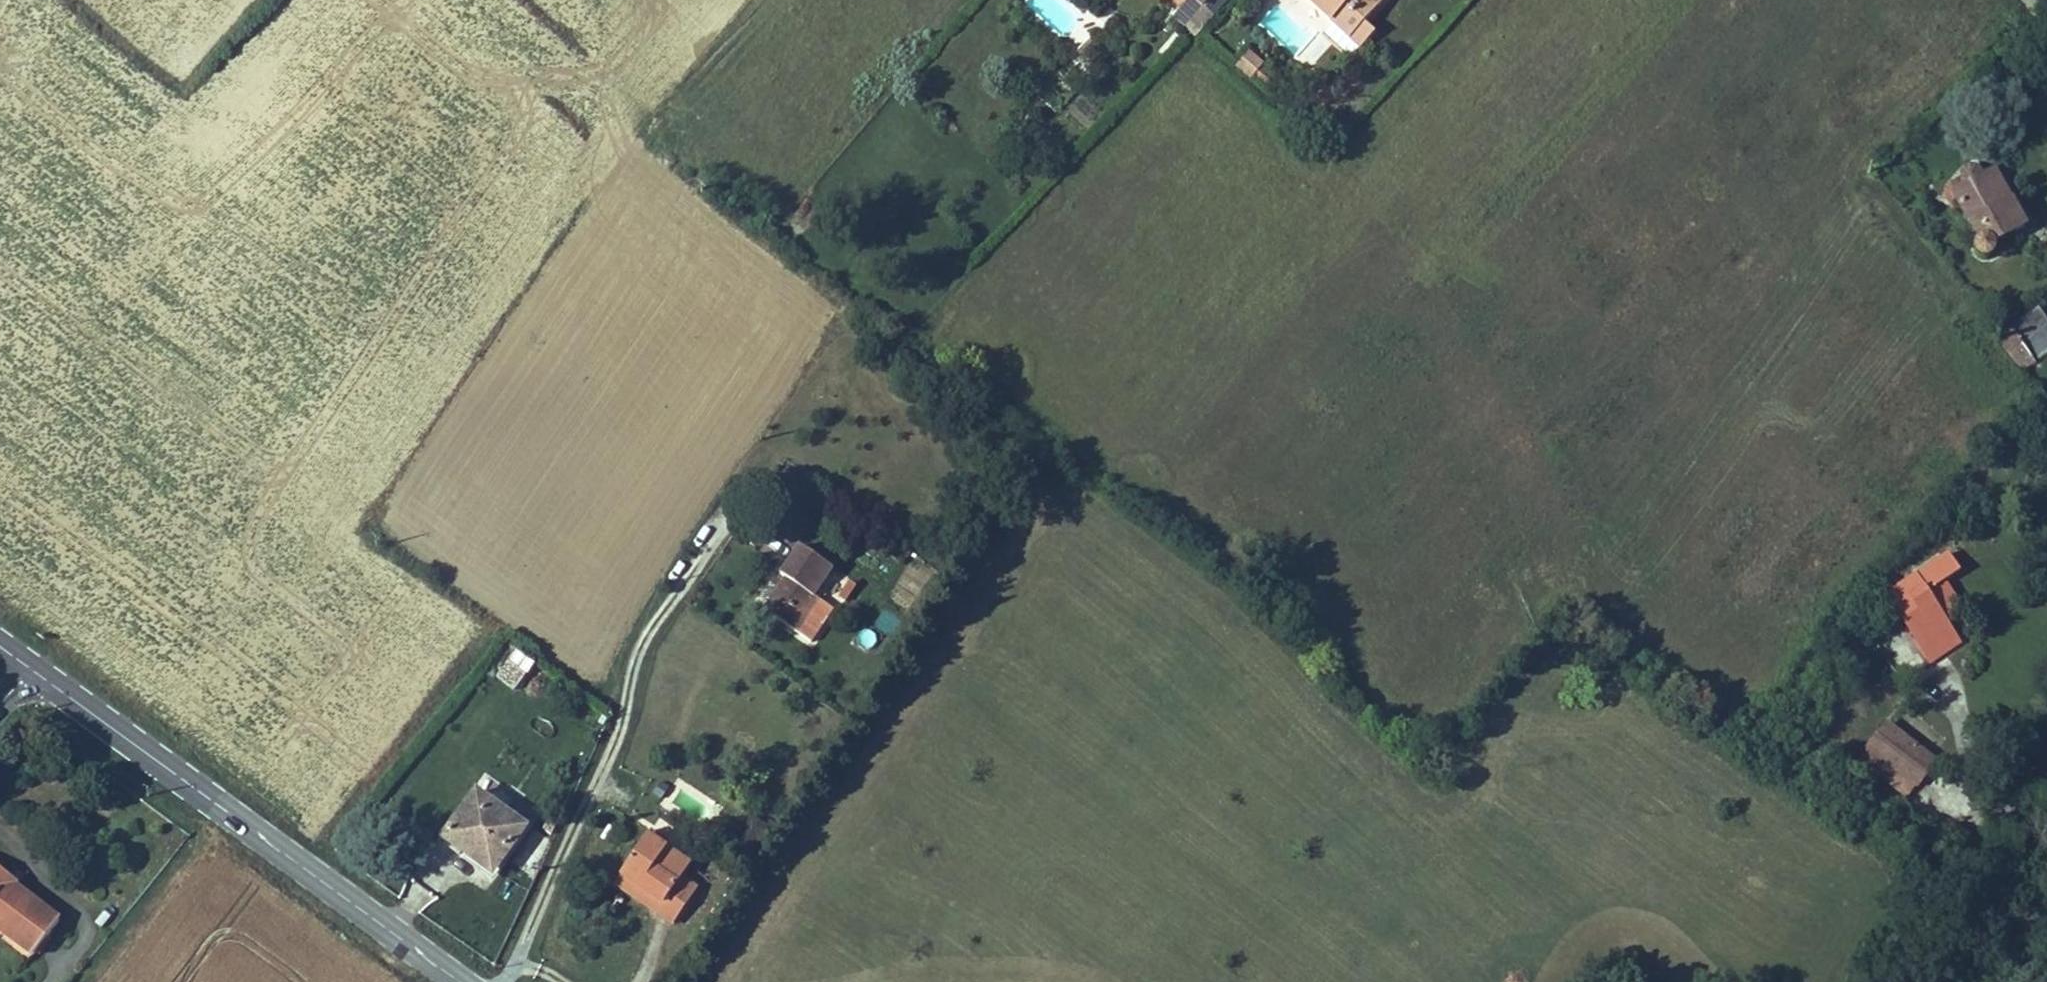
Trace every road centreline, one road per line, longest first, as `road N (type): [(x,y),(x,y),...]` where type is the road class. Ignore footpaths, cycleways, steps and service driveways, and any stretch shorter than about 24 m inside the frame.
road 1 (primary): [(460,981),(35,670)]

